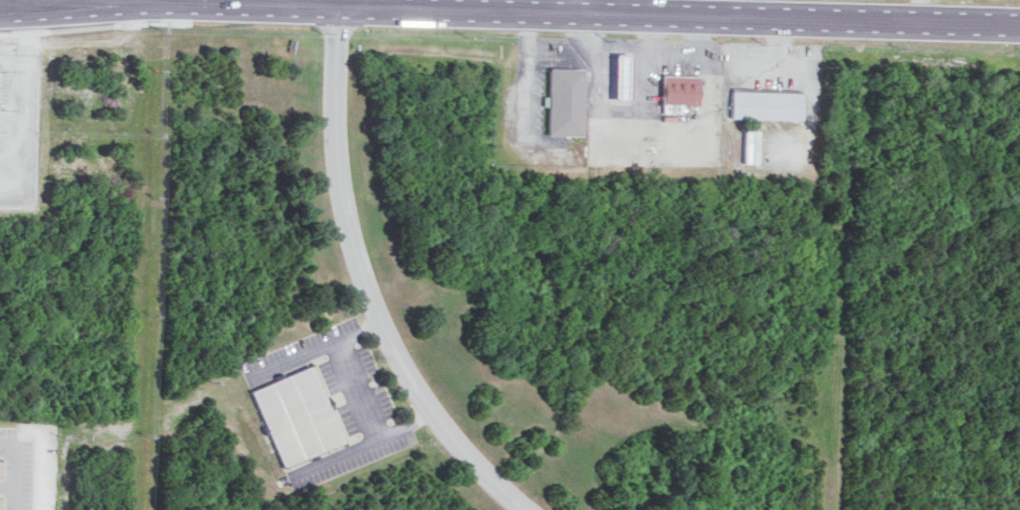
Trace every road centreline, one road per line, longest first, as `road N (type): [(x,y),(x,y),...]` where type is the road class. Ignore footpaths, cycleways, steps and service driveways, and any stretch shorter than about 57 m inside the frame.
road 1 (tertiary): [(335,10),(1019,28)]
road 2 (residential): [(335,10),(335,153),(354,252),(380,321),(467,456),(526,509)]
road 3 (tertiary): [(0,16),(335,10)]

